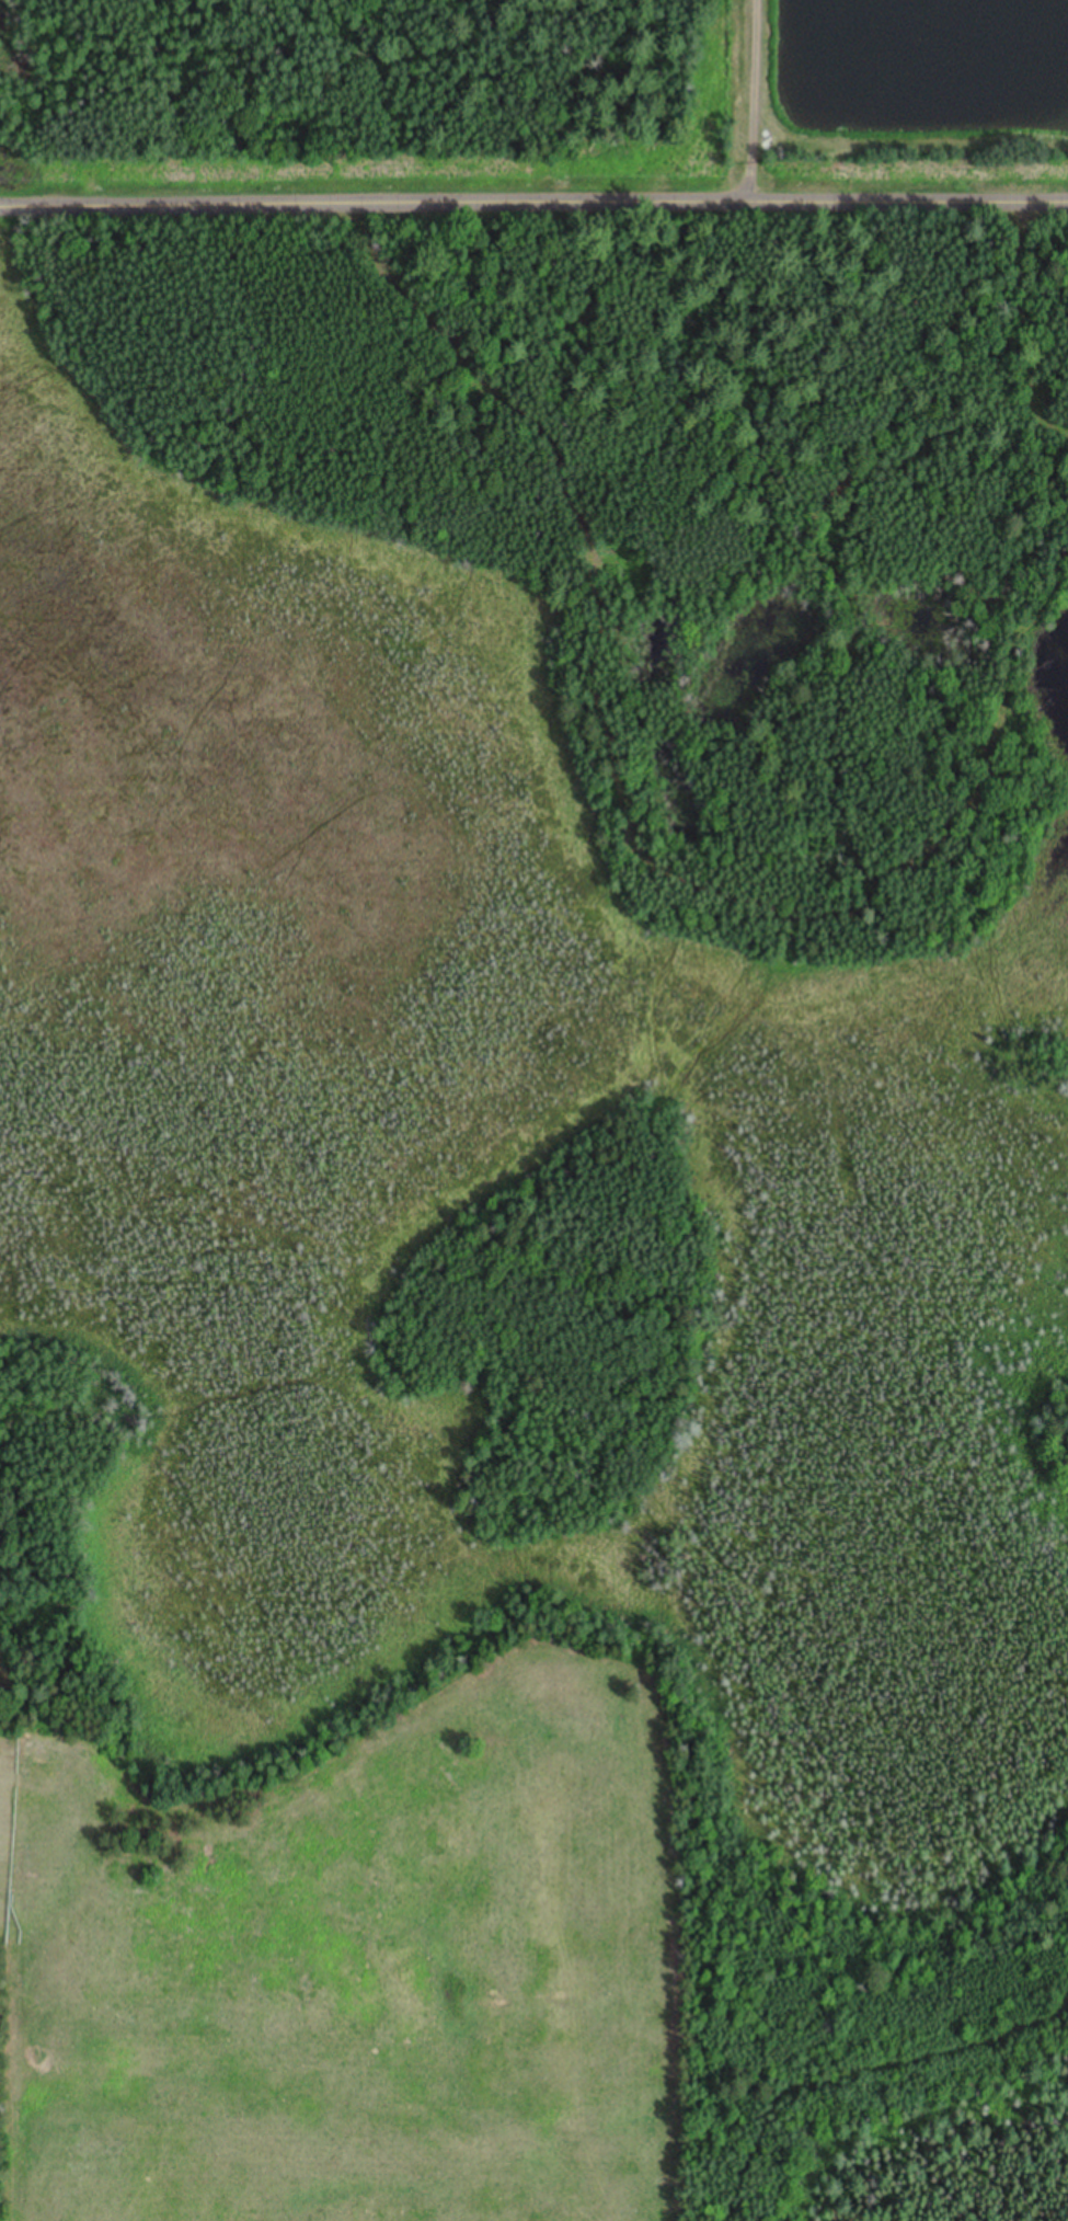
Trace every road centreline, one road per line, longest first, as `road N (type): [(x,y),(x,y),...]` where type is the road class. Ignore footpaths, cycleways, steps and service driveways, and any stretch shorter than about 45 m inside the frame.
road 1 (residential): [(1067,204),(0,207)]

